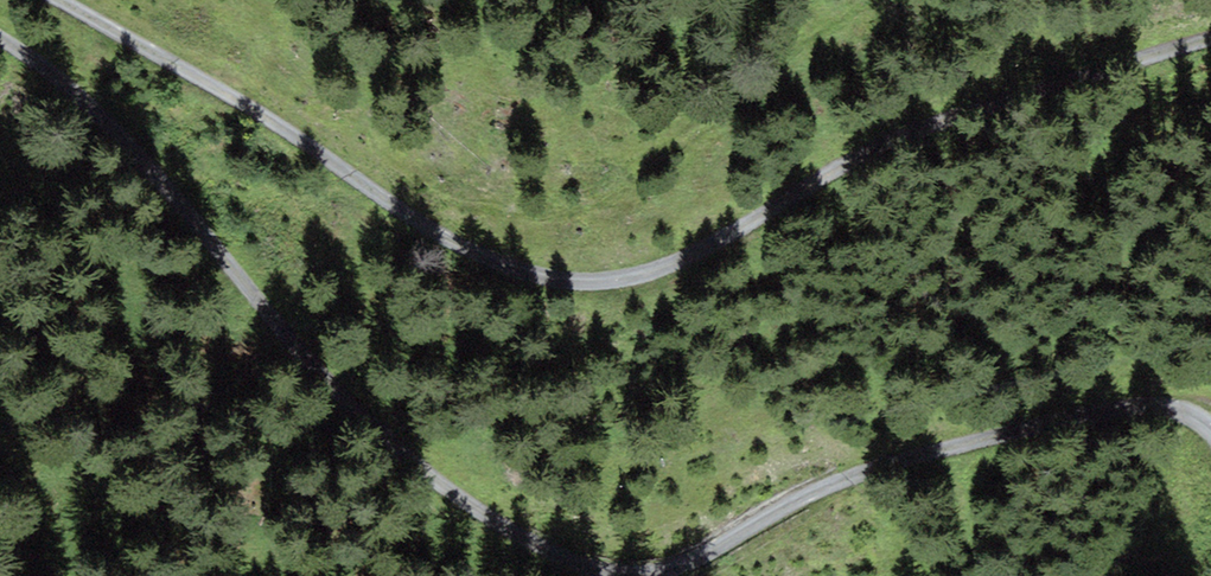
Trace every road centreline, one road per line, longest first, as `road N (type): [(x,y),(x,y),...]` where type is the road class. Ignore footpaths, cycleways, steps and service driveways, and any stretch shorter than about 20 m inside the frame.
road 1 (track): [(1210,429),(1173,401),(991,431),(643,571),(481,533),(191,245),(16,47),(0,39)]
road 2 (track): [(54,0),(553,280),(677,264),(882,135),(1076,63),(1210,35)]

